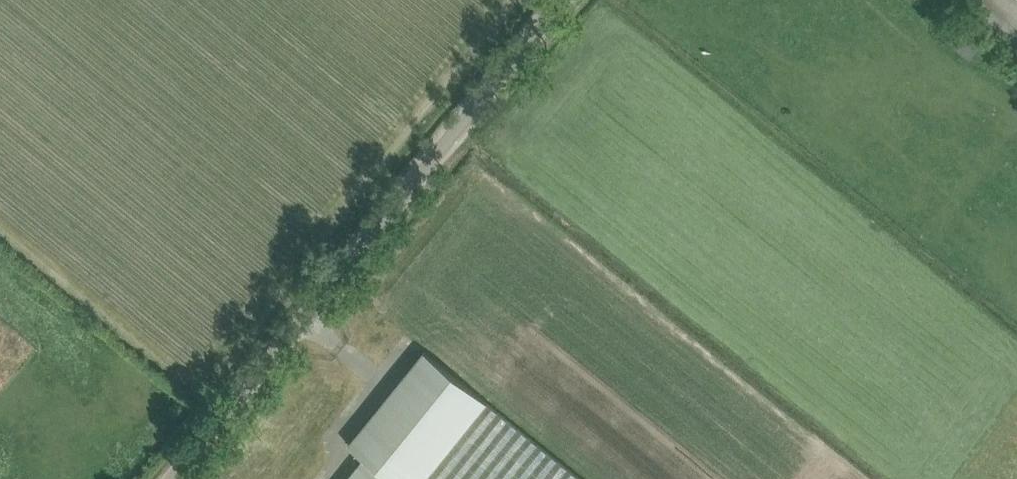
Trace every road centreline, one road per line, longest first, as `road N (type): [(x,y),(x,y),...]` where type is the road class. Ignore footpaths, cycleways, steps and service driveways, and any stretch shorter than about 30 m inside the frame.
road 1 (unclassified): [(183,478),(570,0)]

